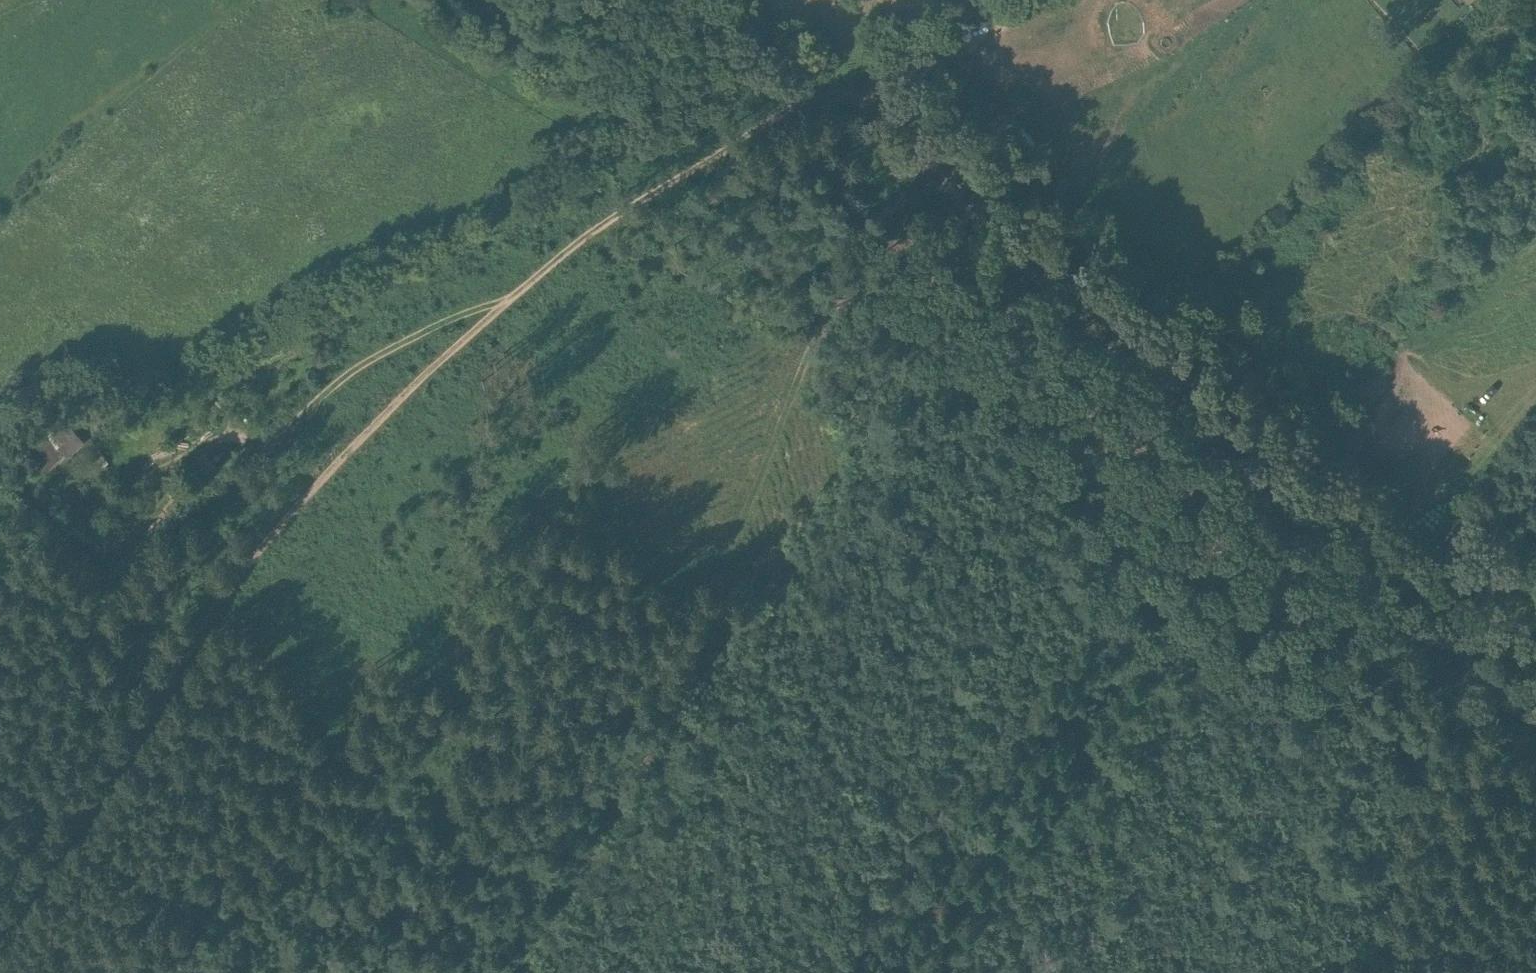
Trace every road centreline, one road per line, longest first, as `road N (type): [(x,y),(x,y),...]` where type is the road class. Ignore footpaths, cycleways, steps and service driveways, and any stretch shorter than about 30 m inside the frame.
road 1 (track): [(0,940),(219,600),(314,482),(604,229)]
road 2 (track): [(857,91),(1087,337),(1198,429),(1376,598),(1535,708)]
road 3 (track): [(929,168),(833,292),(689,684),(504,972)]
road 4 (track): [(512,305),(407,339),(345,373),(281,437),(217,441),(165,478)]
road 5 (track): [(857,91),(766,125),(604,229)]
road 6 (track): [(1028,0),(912,47),(857,91)]
road 7 (track): [(694,0),(857,91)]

